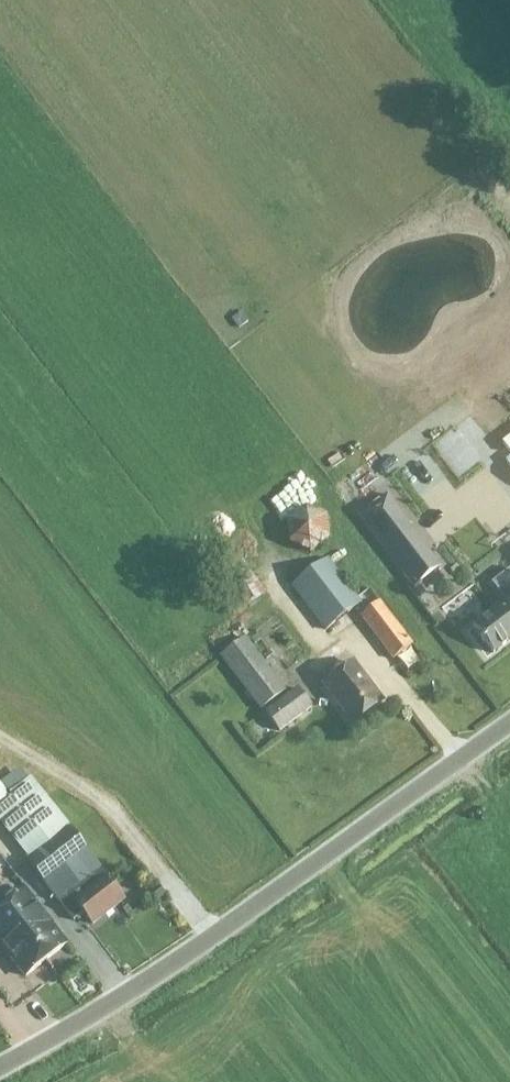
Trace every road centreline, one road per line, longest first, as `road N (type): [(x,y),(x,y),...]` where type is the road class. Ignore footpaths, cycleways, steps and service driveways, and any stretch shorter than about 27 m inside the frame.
road 1 (unclassified): [(0,1062),(196,945),(509,723)]

